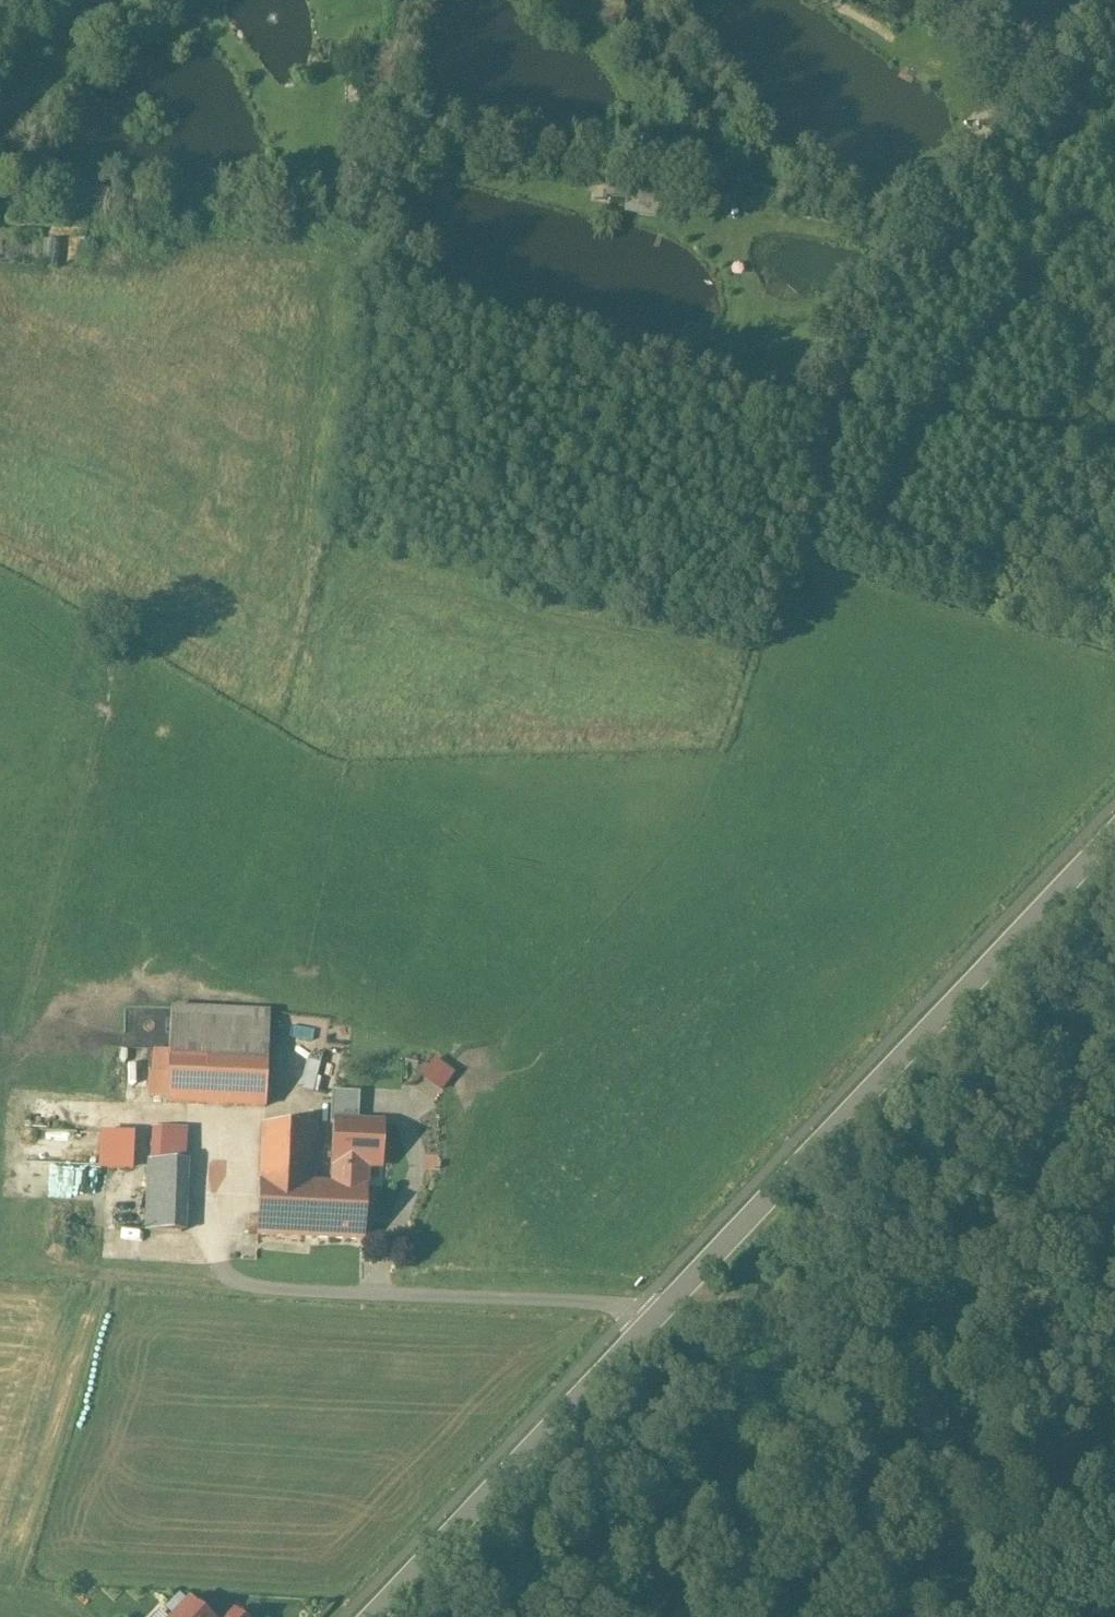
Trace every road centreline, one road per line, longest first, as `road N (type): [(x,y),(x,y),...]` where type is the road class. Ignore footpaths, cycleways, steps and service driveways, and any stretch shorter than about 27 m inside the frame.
road 1 (unclassified): [(372,1616),(1114,832)]
road 2 (track): [(681,1290),(754,1302),(1114,1305)]

